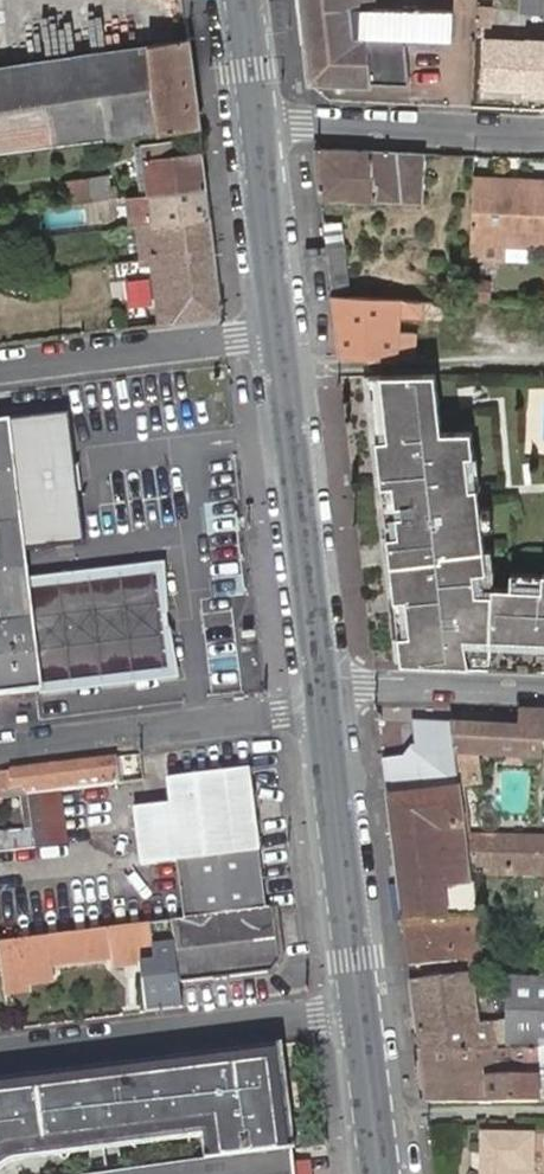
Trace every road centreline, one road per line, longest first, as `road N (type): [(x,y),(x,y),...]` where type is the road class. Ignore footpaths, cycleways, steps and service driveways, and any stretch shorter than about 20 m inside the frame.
road 1 (residential): [(0,1053),(364,1009)]
road 2 (primary): [(278,328),(320,679)]
road 3 (residential): [(323,705),(0,746)]
road 4 (primary): [(323,705),(364,1009)]
road 5 (residential): [(254,117),(543,131)]
road 6 (residential): [(0,363),(278,328)]
road 7 (track): [(283,374),(482,357),(543,360)]
road 8 (residential): [(320,679),(543,687)]
road 9 (primary): [(254,117),(278,328)]
road 10 (primary): [(364,1009),(382,1173)]

